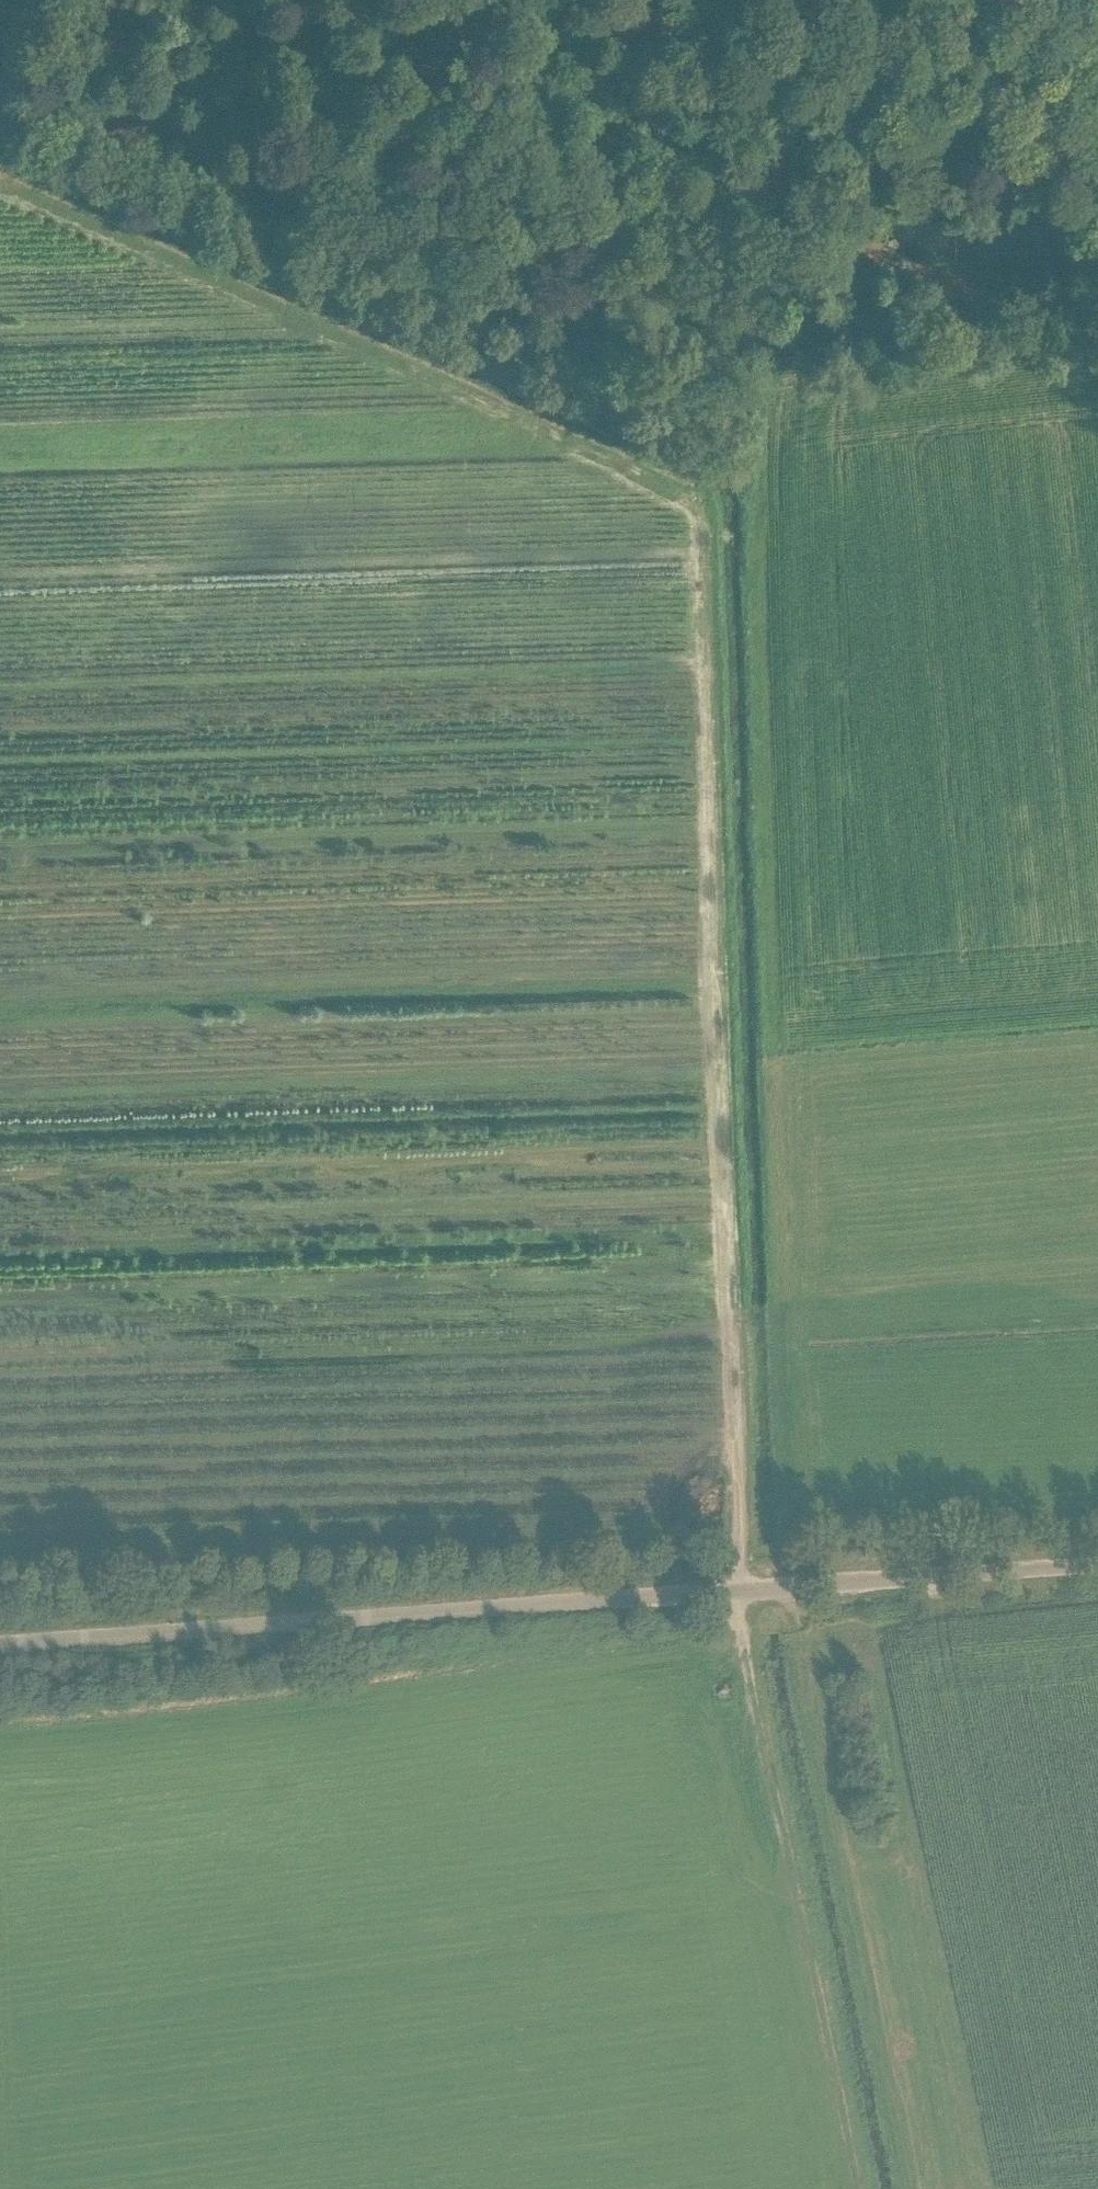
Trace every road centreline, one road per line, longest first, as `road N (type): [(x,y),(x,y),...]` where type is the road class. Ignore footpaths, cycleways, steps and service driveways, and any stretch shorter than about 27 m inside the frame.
road 1 (unclassified): [(0,1644),(1097,1572)]

